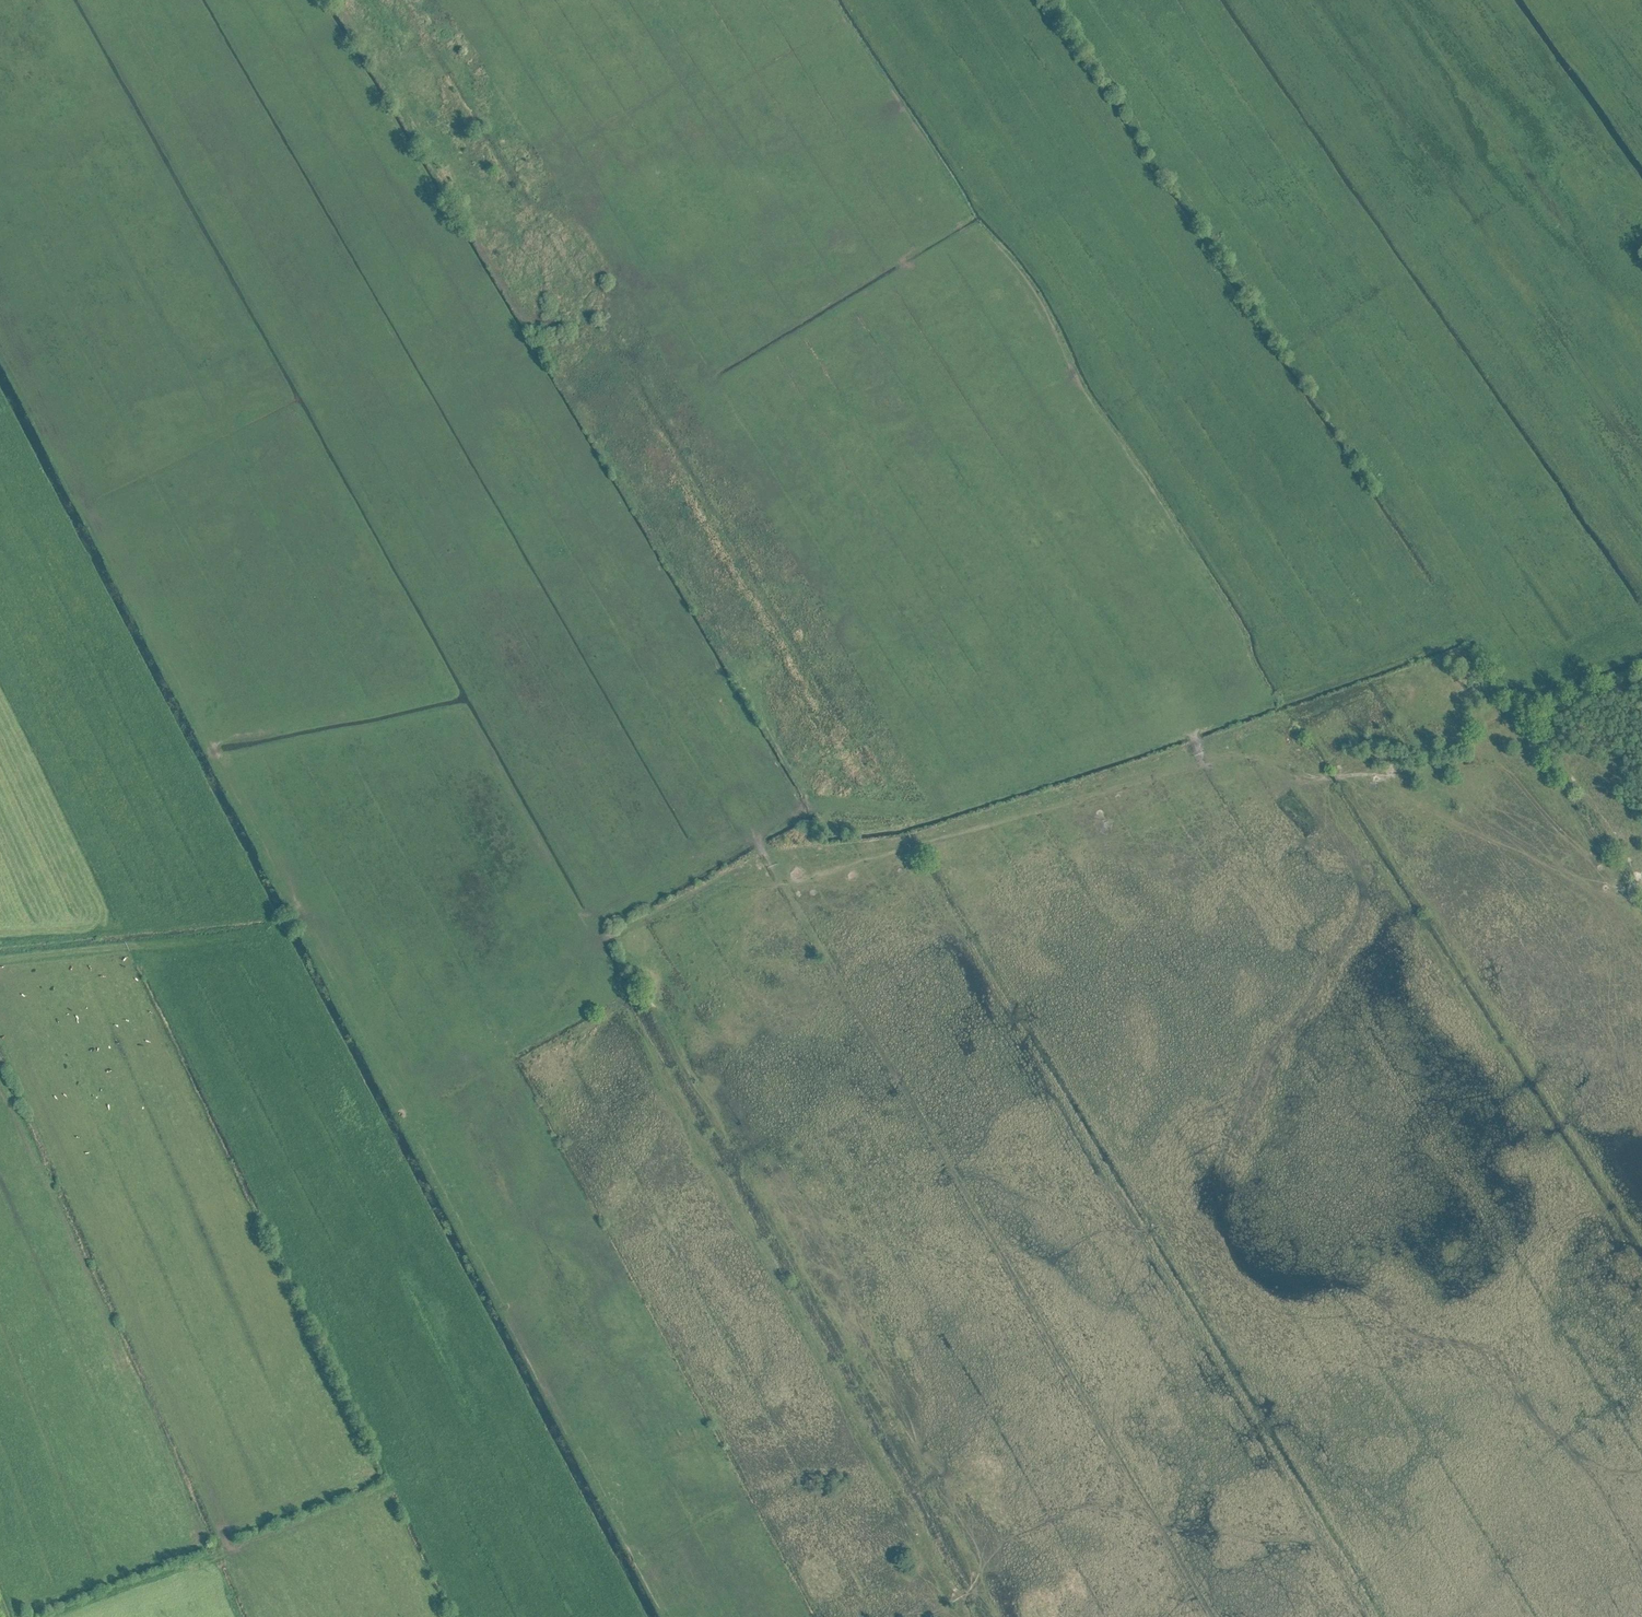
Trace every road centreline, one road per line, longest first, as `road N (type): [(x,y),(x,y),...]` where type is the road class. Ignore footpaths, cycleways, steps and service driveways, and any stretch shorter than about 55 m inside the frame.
road 1 (track): [(605,937),(714,877),(790,874),(1227,752),(1260,754),(1320,777),(1492,758),(1601,864),(1641,887)]

